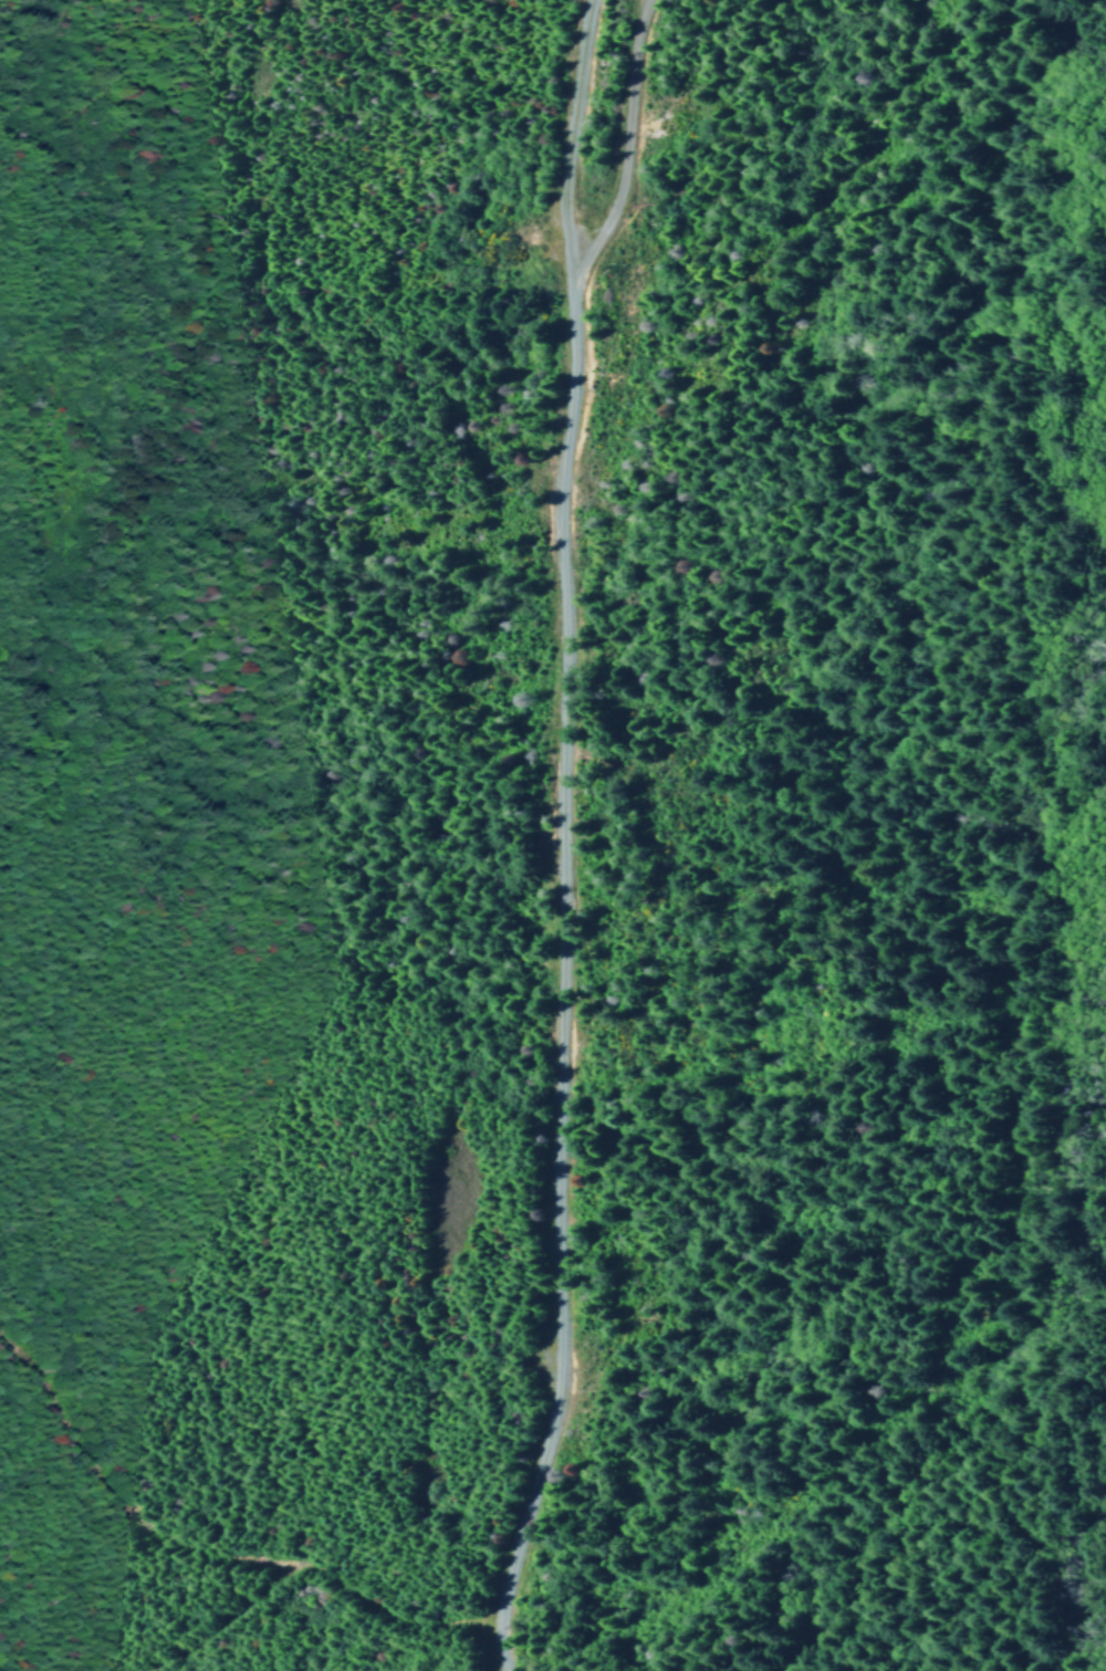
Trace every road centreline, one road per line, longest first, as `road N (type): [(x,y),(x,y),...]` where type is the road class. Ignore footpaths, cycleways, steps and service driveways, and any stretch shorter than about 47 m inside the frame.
road 1 (track): [(591,0),(575,73),(564,216),(571,354),(557,515),(557,1400),(495,1619),(502,1670)]
road 2 (track): [(493,1633),(408,1629),(322,1570),(213,1559),(170,1544),(132,1513),(0,1334)]
road 3 (track): [(298,1567),(271,1607),(170,1670)]

